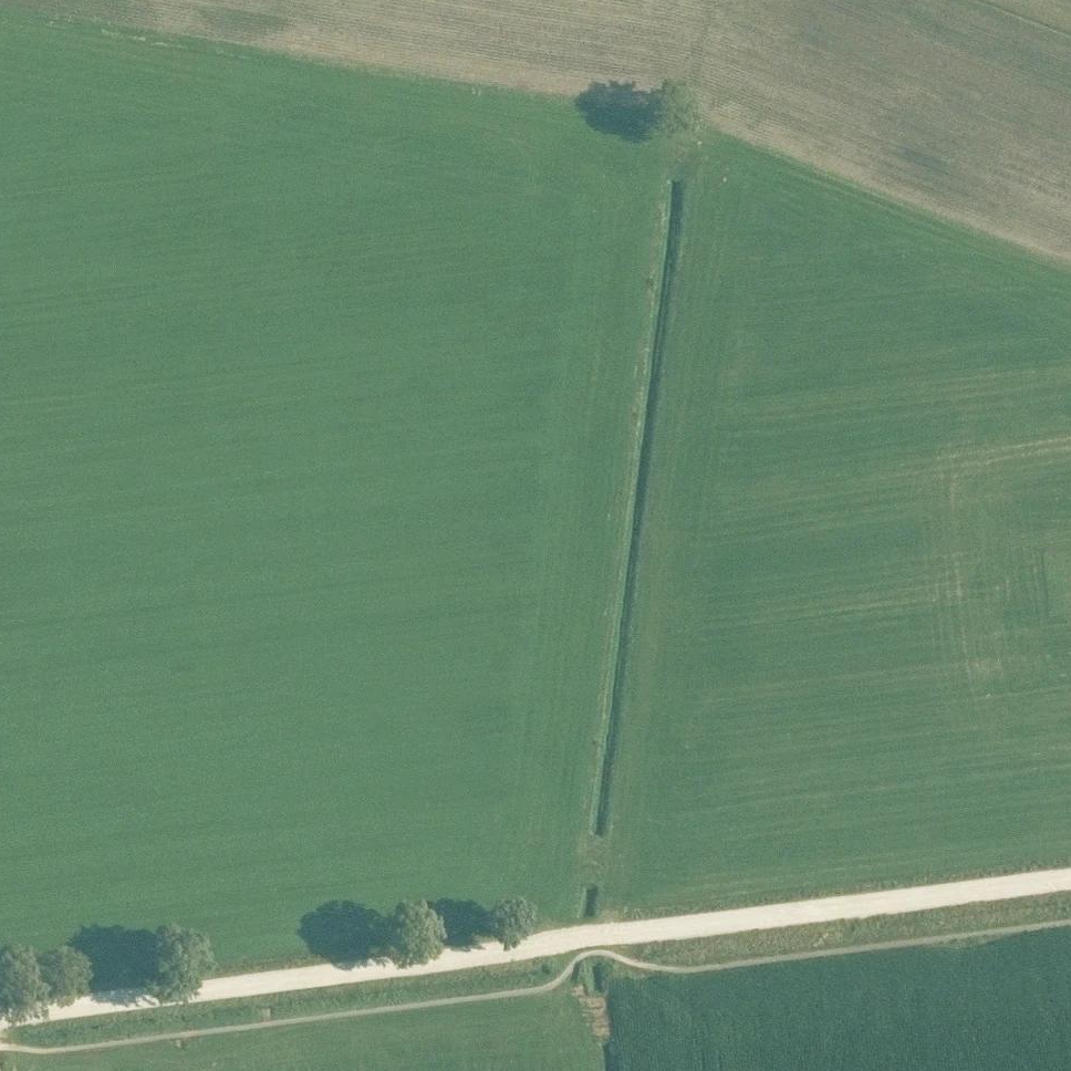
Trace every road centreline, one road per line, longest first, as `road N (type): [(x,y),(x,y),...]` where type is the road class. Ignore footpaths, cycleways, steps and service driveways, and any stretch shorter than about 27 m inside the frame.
road 1 (unclassified): [(1070,883),(0,1021)]

